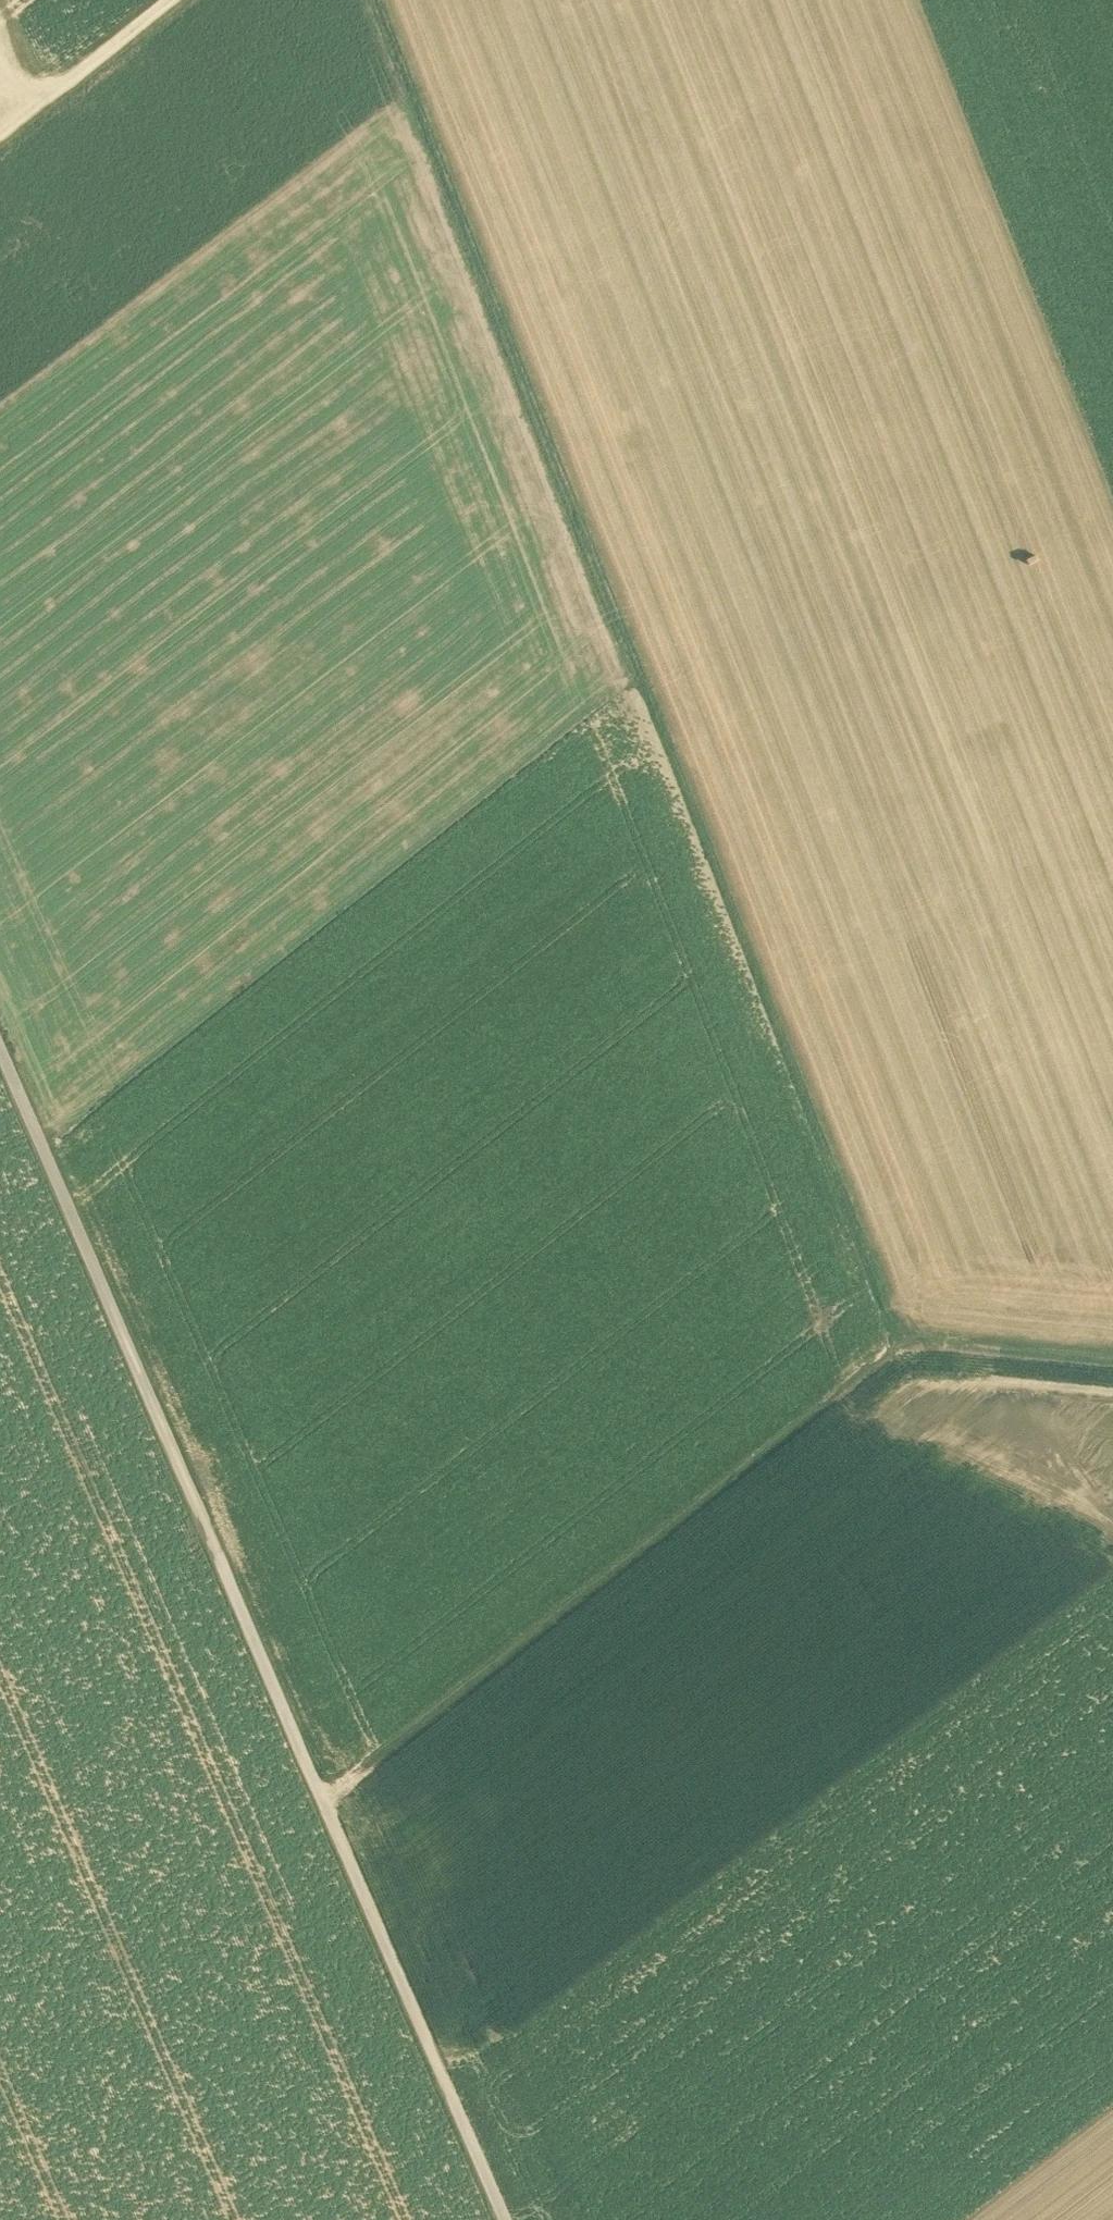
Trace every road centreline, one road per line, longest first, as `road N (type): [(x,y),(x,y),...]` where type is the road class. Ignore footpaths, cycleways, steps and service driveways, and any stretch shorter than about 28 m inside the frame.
road 1 (track): [(388,0),(917,1360)]
road 2 (track): [(515,2219),(0,1026)]
road 3 (track): [(1112,1371),(917,1360),(339,1811)]
road 4 (track): [(668,715),(1112,546)]
road 5 (track): [(205,0),(0,163)]

